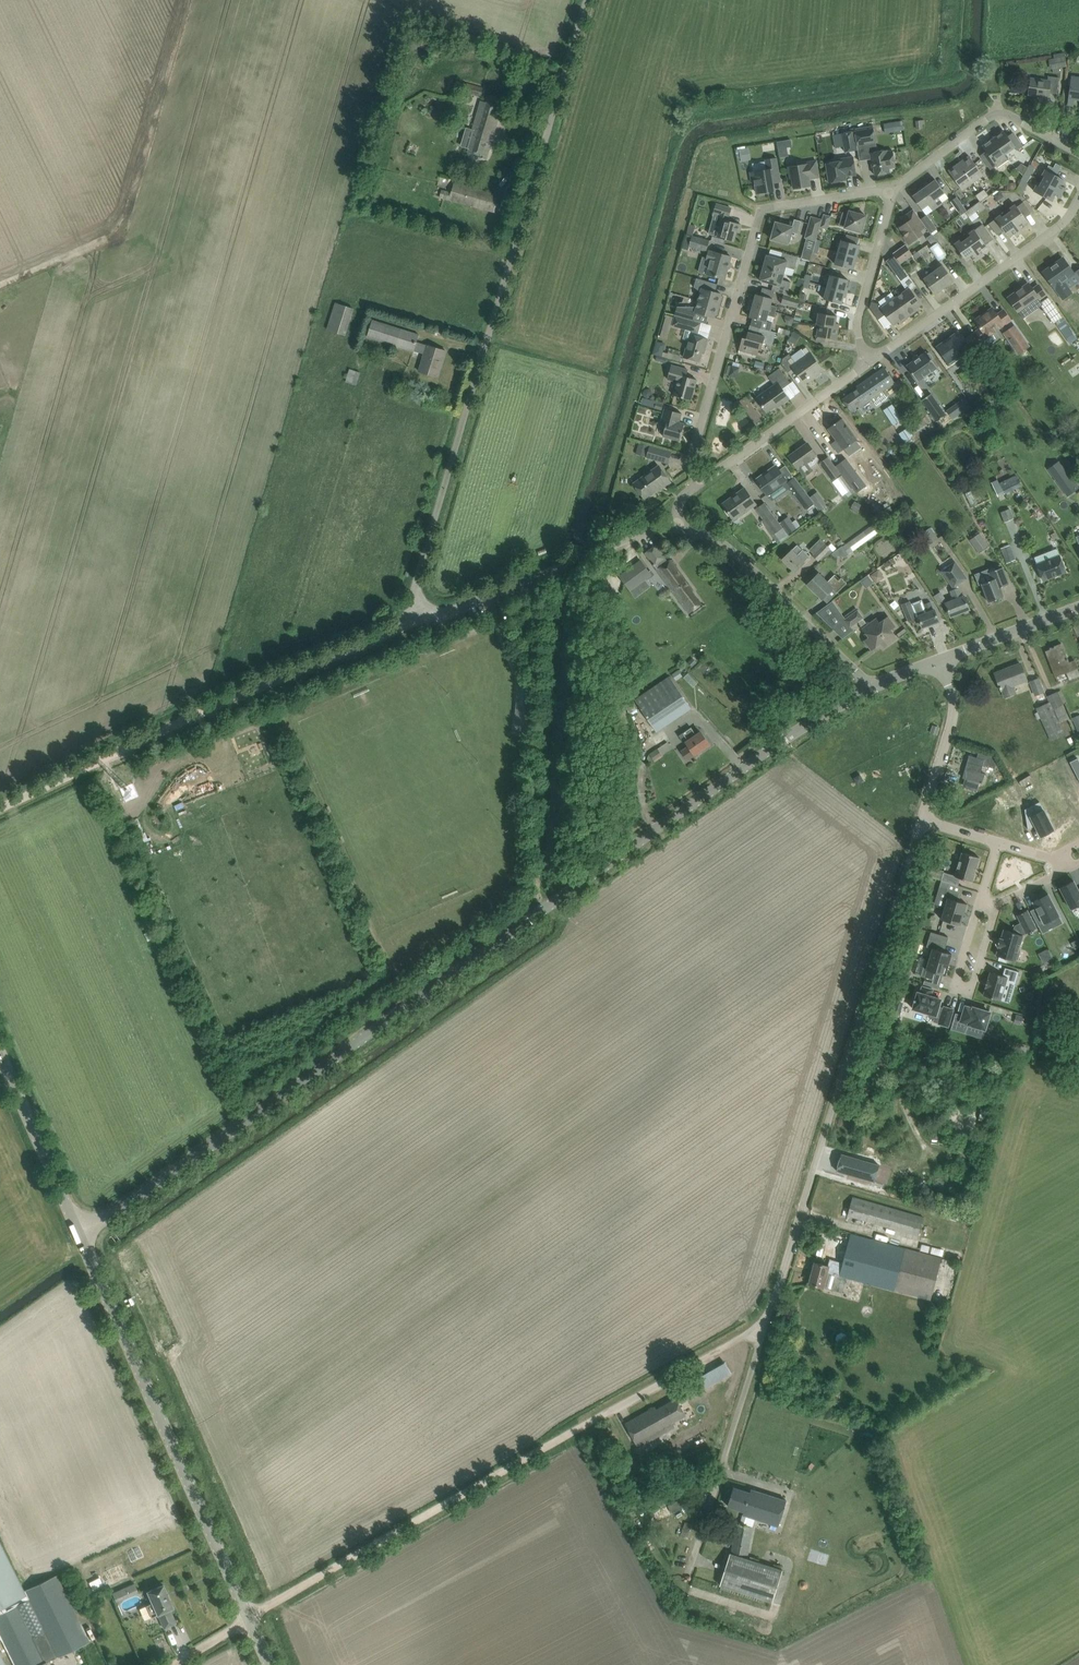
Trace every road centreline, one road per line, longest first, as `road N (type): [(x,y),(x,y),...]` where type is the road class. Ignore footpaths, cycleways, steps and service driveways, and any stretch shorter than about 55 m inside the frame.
road 1 (tertiary): [(78,1232),(802,720),(868,685)]
road 2 (residential): [(678,512),(648,514),(587,557),(419,620),(415,593),(585,0)]
road 3 (unclassified): [(767,1323),(922,824)]
road 4 (tertiary): [(270,1664),(78,1232)]
road 5 (track): [(176,1664),(583,1424)]
road 6 (track): [(419,620),(0,808)]
road 7 (residential): [(697,491),(696,443),(764,215),(894,189)]
road 8 (residential): [(871,365),(1066,224),(1078,203)]
road 9 (unclassified): [(684,1573),(767,1323)]
road 10 (residential): [(868,685),(721,533),(678,512)]
road 11 (residential): [(894,189),(998,113),(1078,155)]
road 12 (residential): [(697,491),(871,365)]
road 13 (unclassified): [(583,1424),(767,1323)]
road 14 (tertiary): [(78,1232),(0,1055)]
road 15 (residential): [(980,902),(956,986),(972,991),(996,906)]
road 16 (track): [(684,1573),(650,1553),(583,1424)]
road 17 (residential): [(871,365),(859,331),(863,297),(894,189)]
road 18 (unclassified): [(922,824),(954,720),(941,660)]
road 19 (tertiary): [(941,660),(1078,609)]

